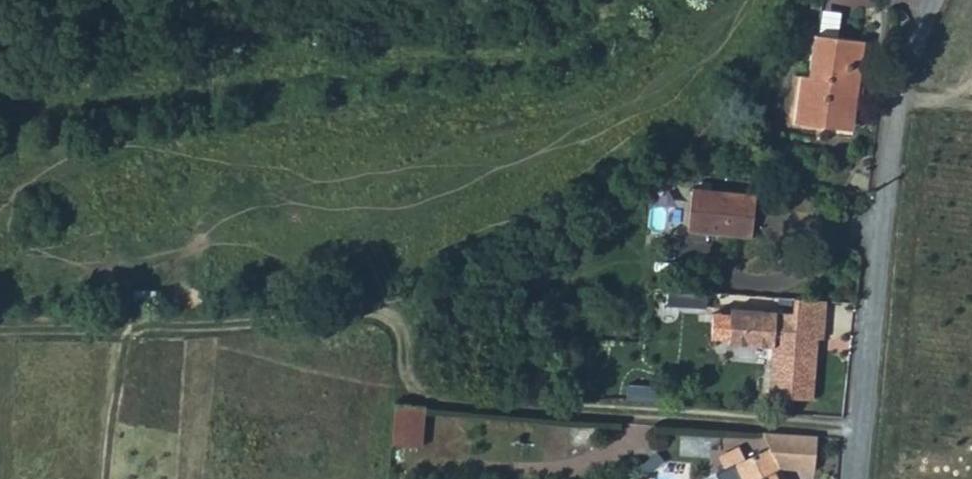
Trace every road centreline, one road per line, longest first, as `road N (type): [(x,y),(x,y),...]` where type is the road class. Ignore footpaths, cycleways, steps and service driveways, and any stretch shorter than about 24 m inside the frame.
road 1 (unclassified): [(940,0),(906,78),(884,182),(864,478)]

